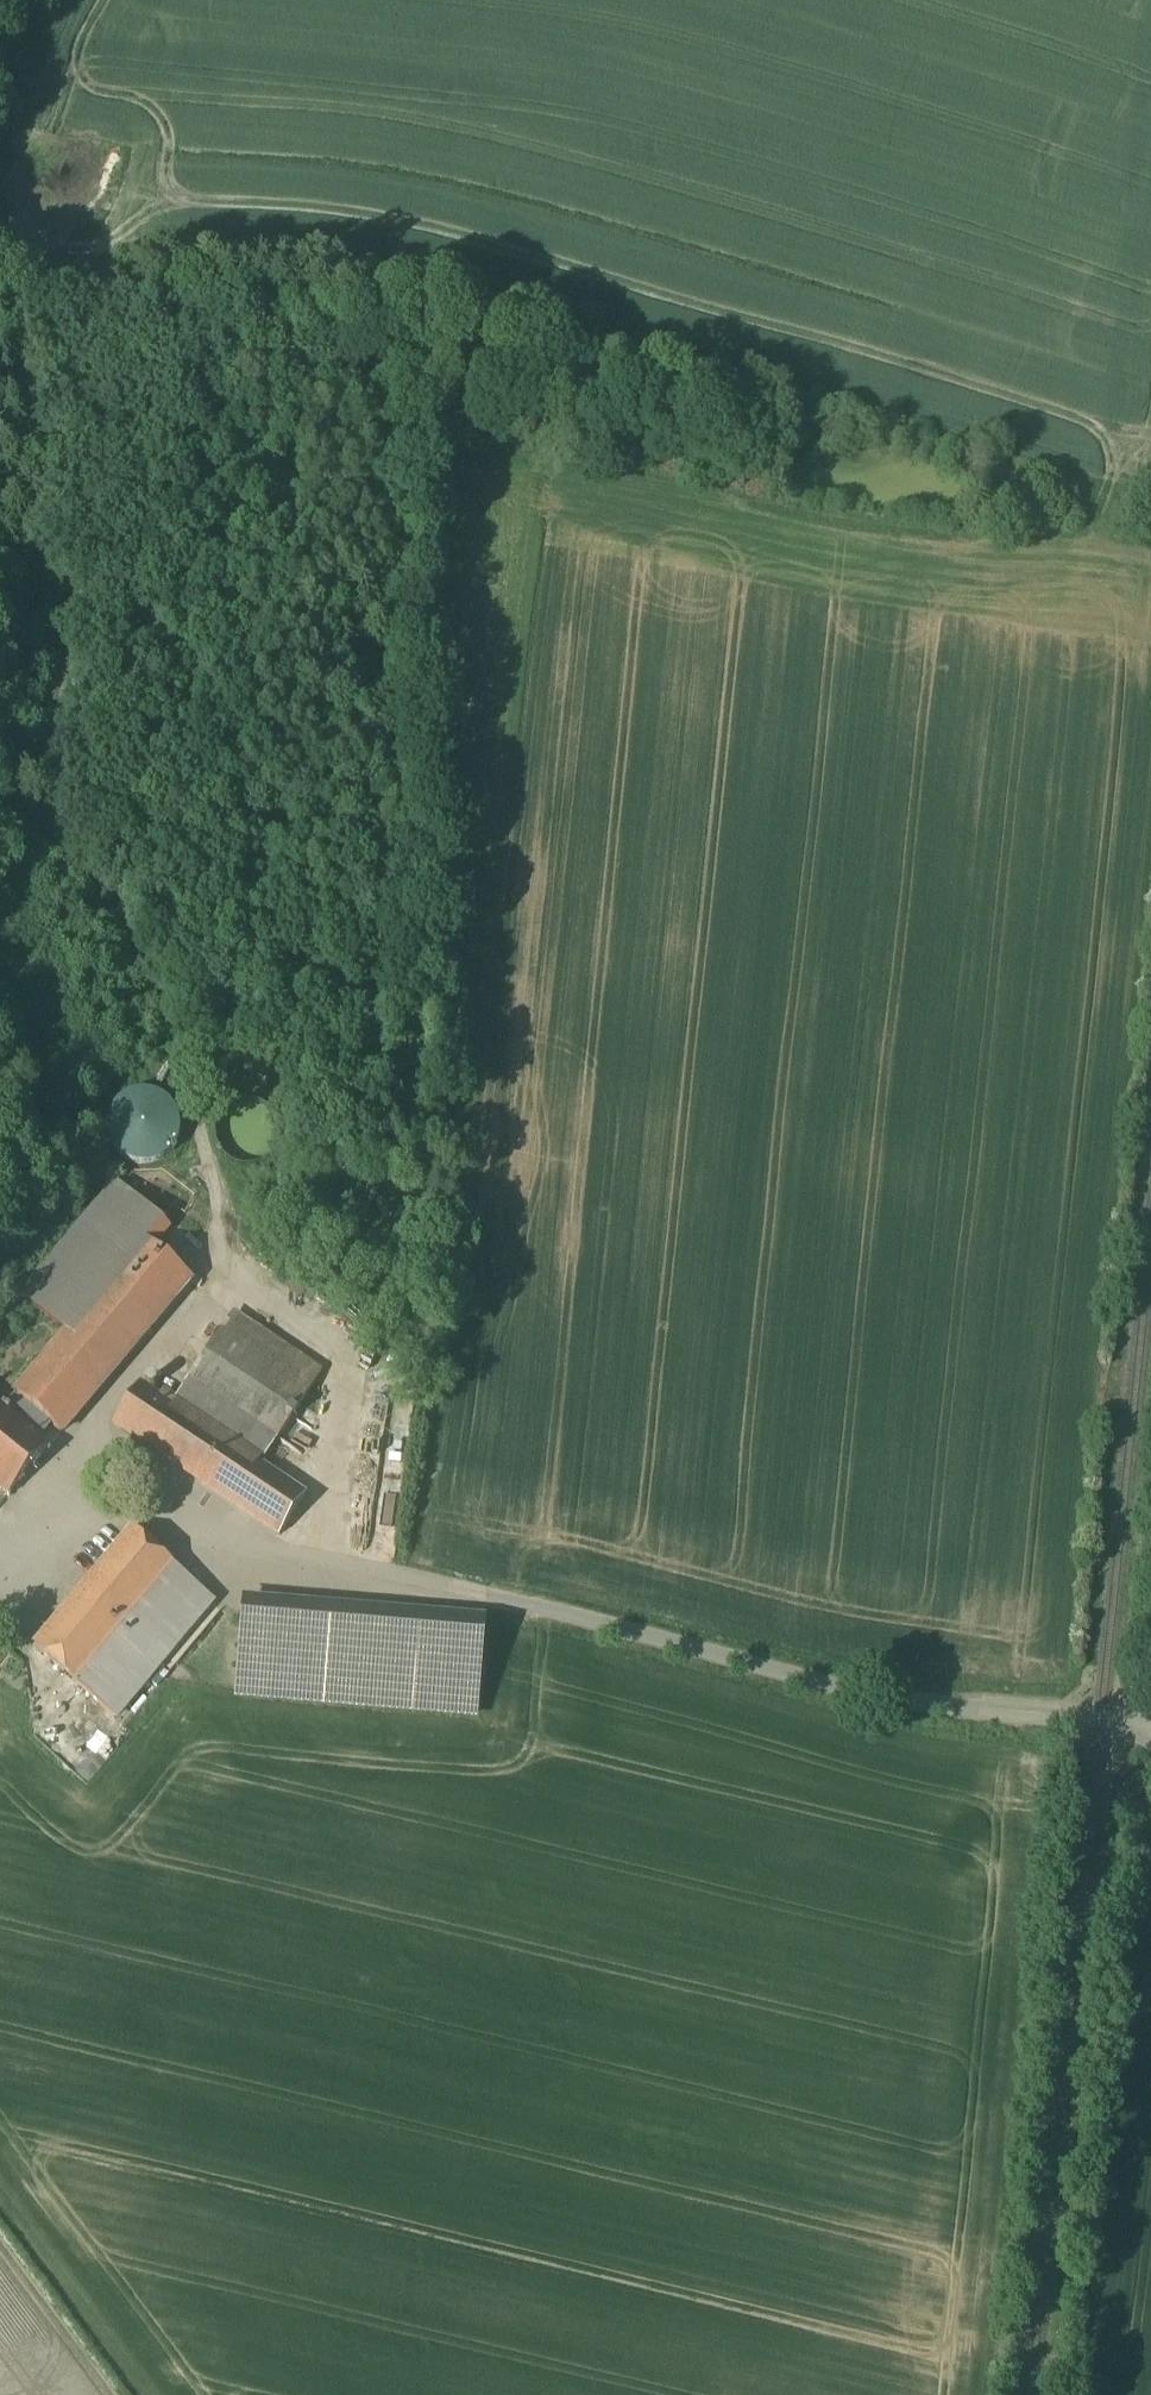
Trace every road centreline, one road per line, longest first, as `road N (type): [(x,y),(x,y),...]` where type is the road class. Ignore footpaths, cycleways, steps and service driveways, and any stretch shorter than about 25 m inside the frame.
road 1 (track): [(0,2257),(99,2394)]

